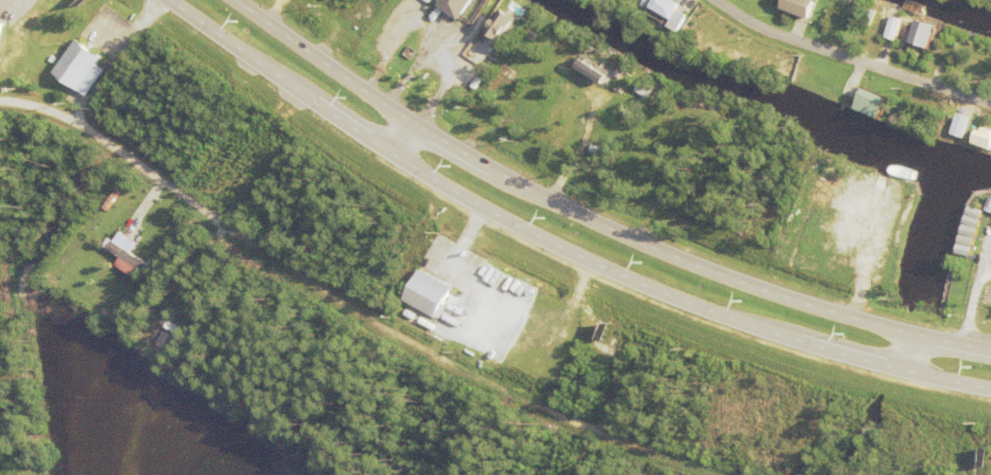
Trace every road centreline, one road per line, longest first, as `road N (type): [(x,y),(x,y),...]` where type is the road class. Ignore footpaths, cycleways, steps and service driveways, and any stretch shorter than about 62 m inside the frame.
road 1 (primary): [(170,0),(385,153),(569,257),(815,353),(990,397)]
road 2 (primary): [(990,357),(826,317),(585,224),(417,133),(229,0)]
road 3 (residential): [(698,474),(433,365),(301,289),(69,122),(0,103)]
road 4 (residential): [(990,110),(783,41),(709,0)]

